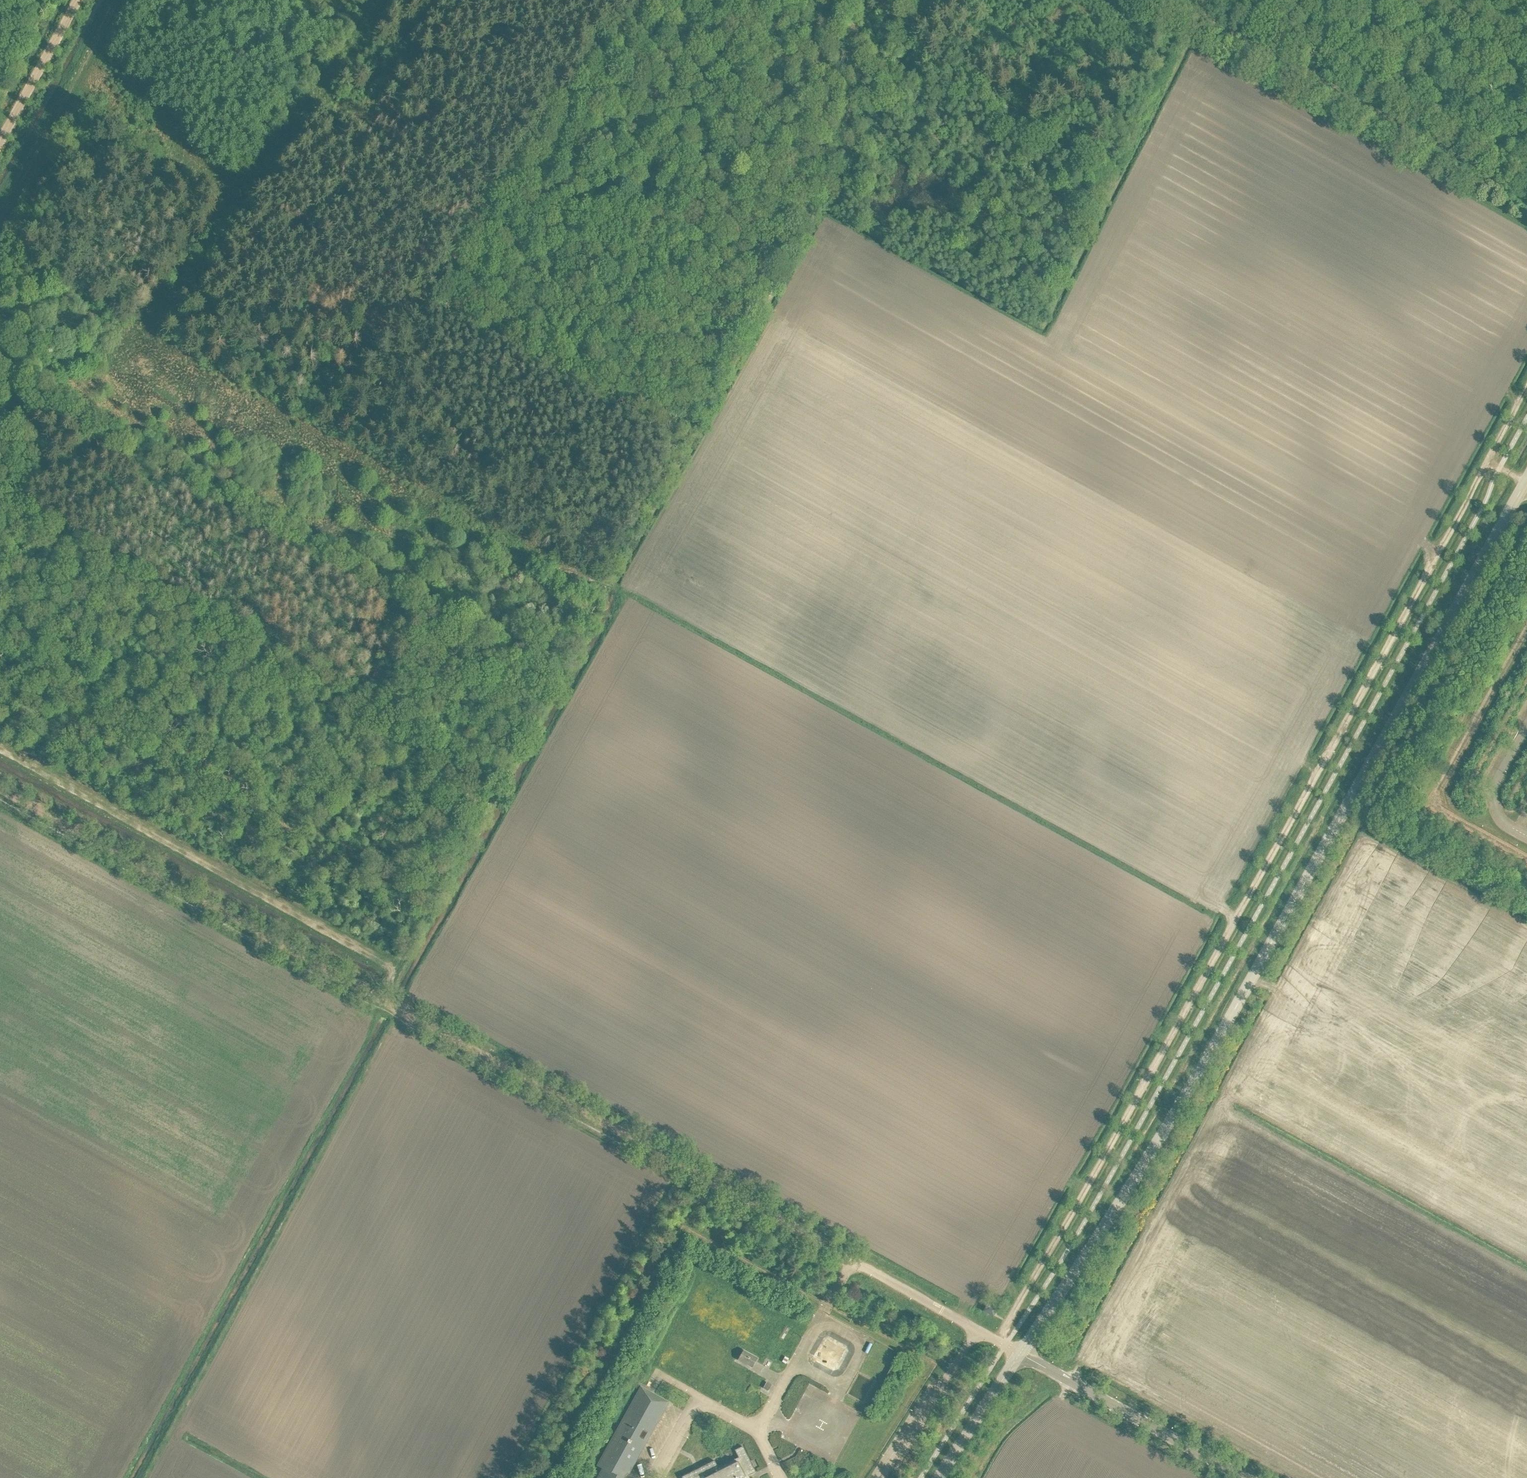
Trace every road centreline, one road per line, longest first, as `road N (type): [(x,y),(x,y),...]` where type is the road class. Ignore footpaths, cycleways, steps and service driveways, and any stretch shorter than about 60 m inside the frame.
road 1 (track): [(999,1342),(1526,388)]
road 2 (tertiary): [(1020,1354),(1228,1024),(1526,480)]
road 3 (track): [(853,1263),(0,789)]
road 4 (track): [(0,748),(381,958),(394,973),(384,1002)]
road 5 (track): [(1168,0),(1526,200)]
road 6 (unclassified): [(1244,1477),(1020,1354)]
road 7 (track): [(117,0),(0,213)]
road 8 (unclassified): [(1020,1354),(853,1263)]
road 9 (track): [(0,142),(78,0)]
road 10 (tertiary): [(939,1477),(1020,1354)]

